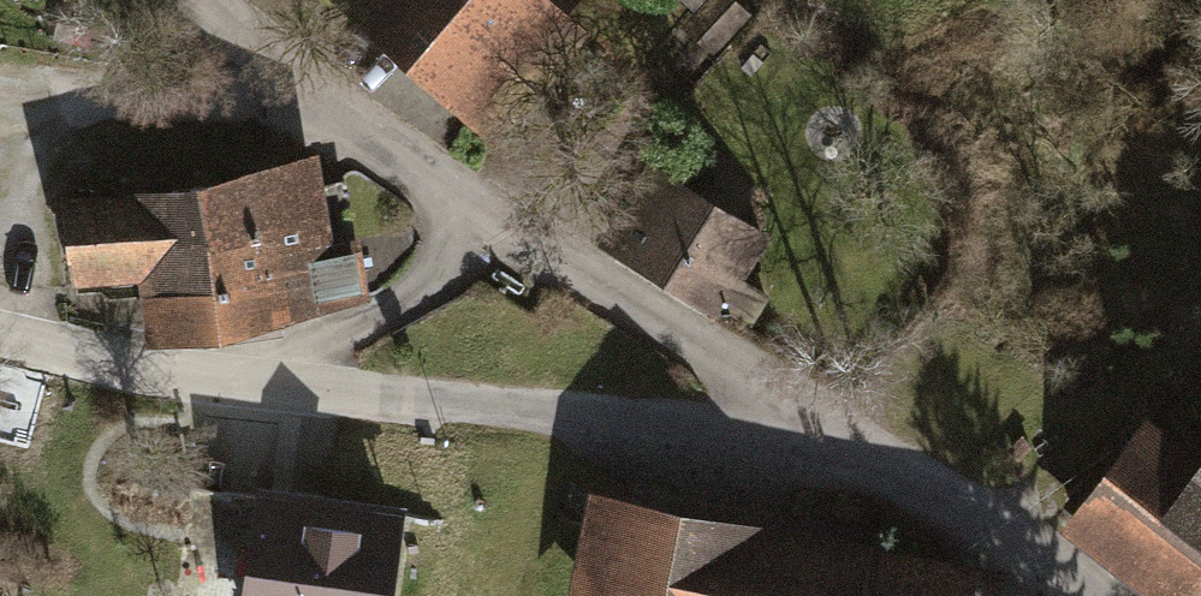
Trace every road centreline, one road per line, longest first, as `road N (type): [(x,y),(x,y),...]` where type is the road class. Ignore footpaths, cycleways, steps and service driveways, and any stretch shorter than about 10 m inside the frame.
road 1 (unclassified): [(0,338),(152,372),(459,402),(887,486)]
road 2 (unclassified): [(887,486),(476,239),(201,0)]
road 3 (unclassified): [(887,486),(1063,595)]

